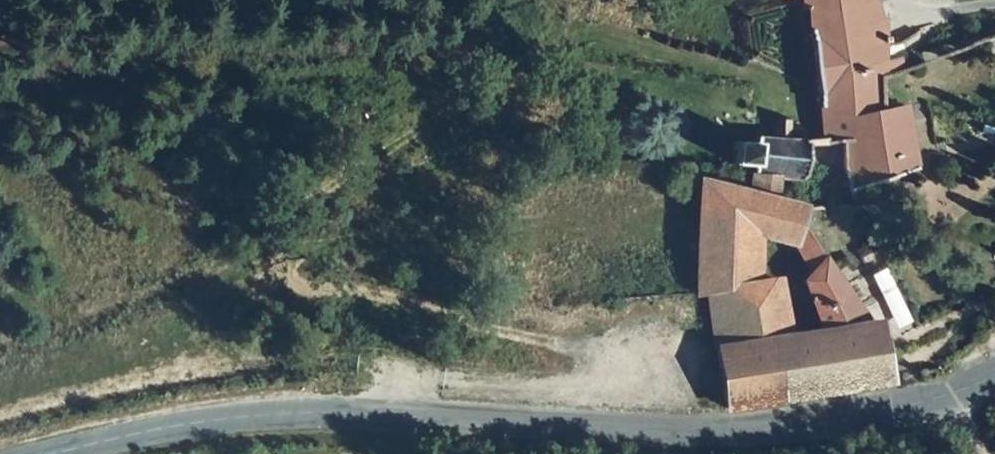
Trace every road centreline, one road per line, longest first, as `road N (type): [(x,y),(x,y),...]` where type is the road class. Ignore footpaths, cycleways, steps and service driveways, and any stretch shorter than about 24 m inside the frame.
road 1 (track): [(395,415),(406,380),(565,388),(610,379),(611,365),(598,354),(296,277),(271,260),(276,241),(305,210),(370,156),(555,43),(566,18),(555,0)]
road 2 (secondary): [(994,374),(944,403),(793,433),(297,412),(176,424),(50,453)]
road 3 (track): [(0,360),(271,260)]
road 4 (track): [(555,43),(600,35),(760,73),(801,97)]

